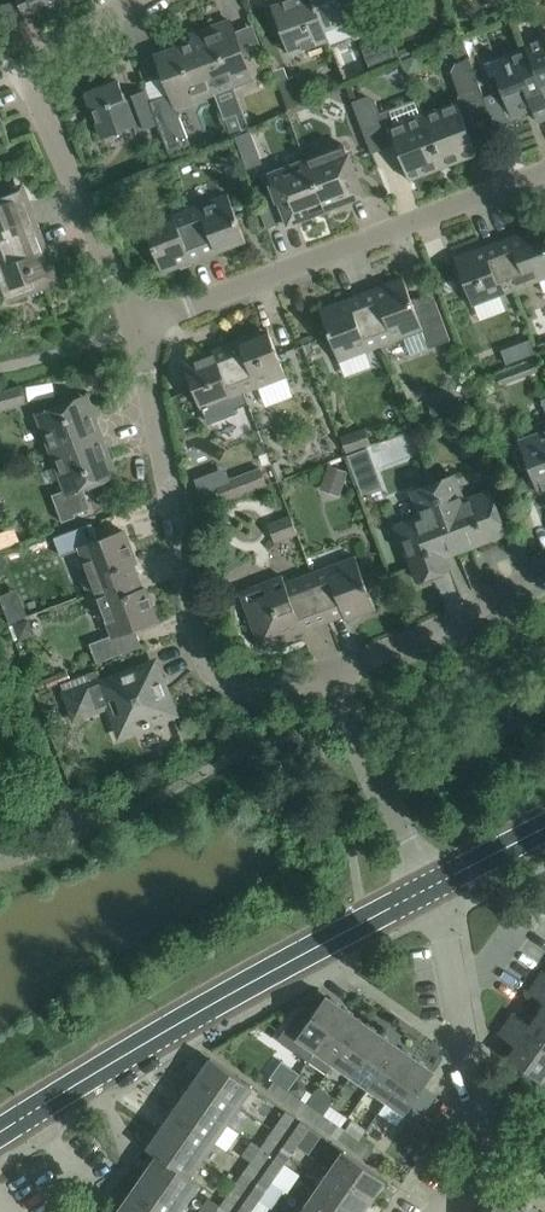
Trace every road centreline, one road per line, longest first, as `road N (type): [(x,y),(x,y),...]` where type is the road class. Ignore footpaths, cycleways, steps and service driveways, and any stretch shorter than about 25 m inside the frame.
road 1 (tertiary): [(0,1136),(251,983),(433,887)]
road 2 (residential): [(337,670),(246,689),(220,679),(204,655),(138,325)]
road 3 (residential): [(138,325),(544,171)]
road 4 (residential): [(138,325),(31,78),(44,48),(138,0)]
road 5 (residential): [(433,887),(476,1094),(496,1126)]
road 6 (unclassified): [(433,887),(350,721),(337,670)]
road 7 (residential): [(544,567),(442,625),(337,670)]
road 8 (tertiary): [(433,887),(544,829)]

